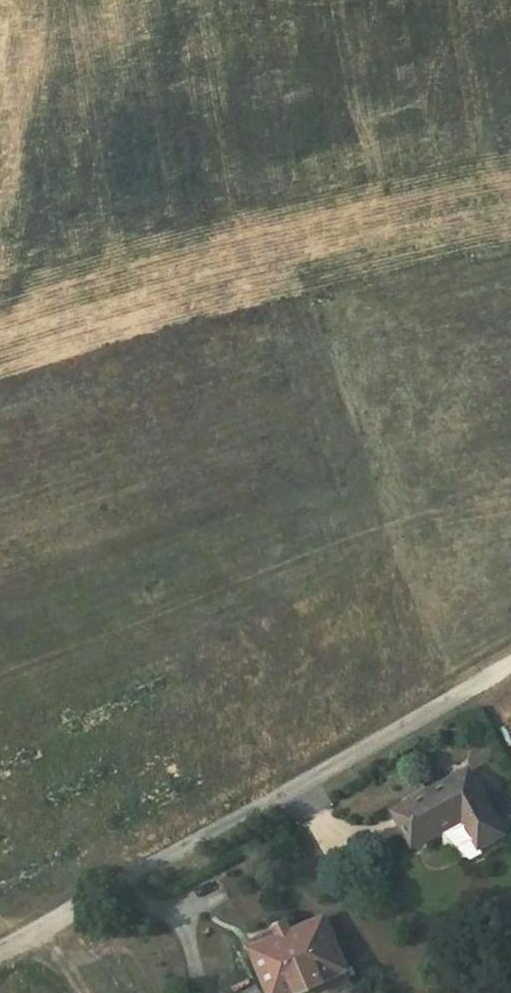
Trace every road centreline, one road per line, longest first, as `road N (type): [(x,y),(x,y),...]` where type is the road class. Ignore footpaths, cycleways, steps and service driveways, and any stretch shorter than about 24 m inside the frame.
road 1 (residential): [(89,906),(487,681)]

